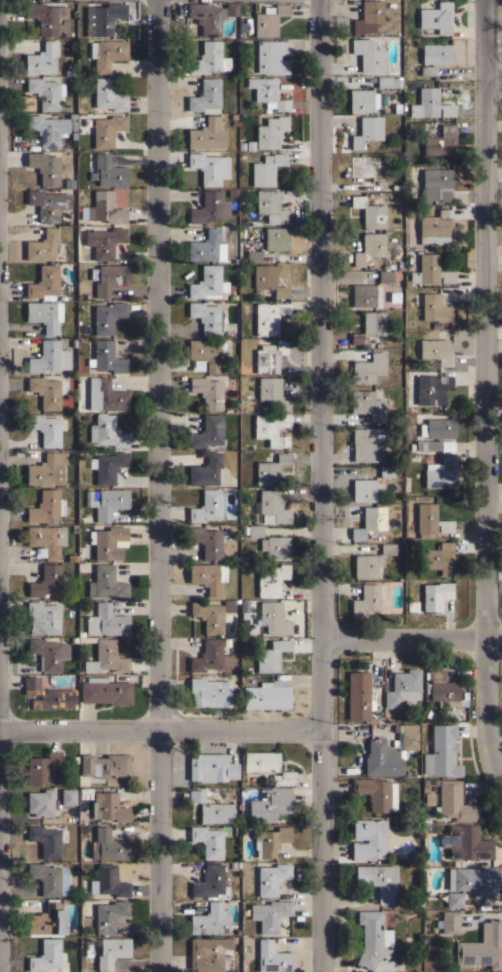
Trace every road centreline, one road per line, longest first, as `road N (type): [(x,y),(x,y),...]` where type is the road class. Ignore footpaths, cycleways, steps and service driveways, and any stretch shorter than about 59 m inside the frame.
road 1 (residential): [(158,0),(161,971)]
road 2 (residential): [(320,0),(321,971)]
road 3 (residential): [(501,785),(484,718),(485,0)]
road 4 (residential): [(0,415),(4,0)]
road 5 (residential): [(0,733),(320,733)]
road 6 (residential): [(322,640),(501,641)]

